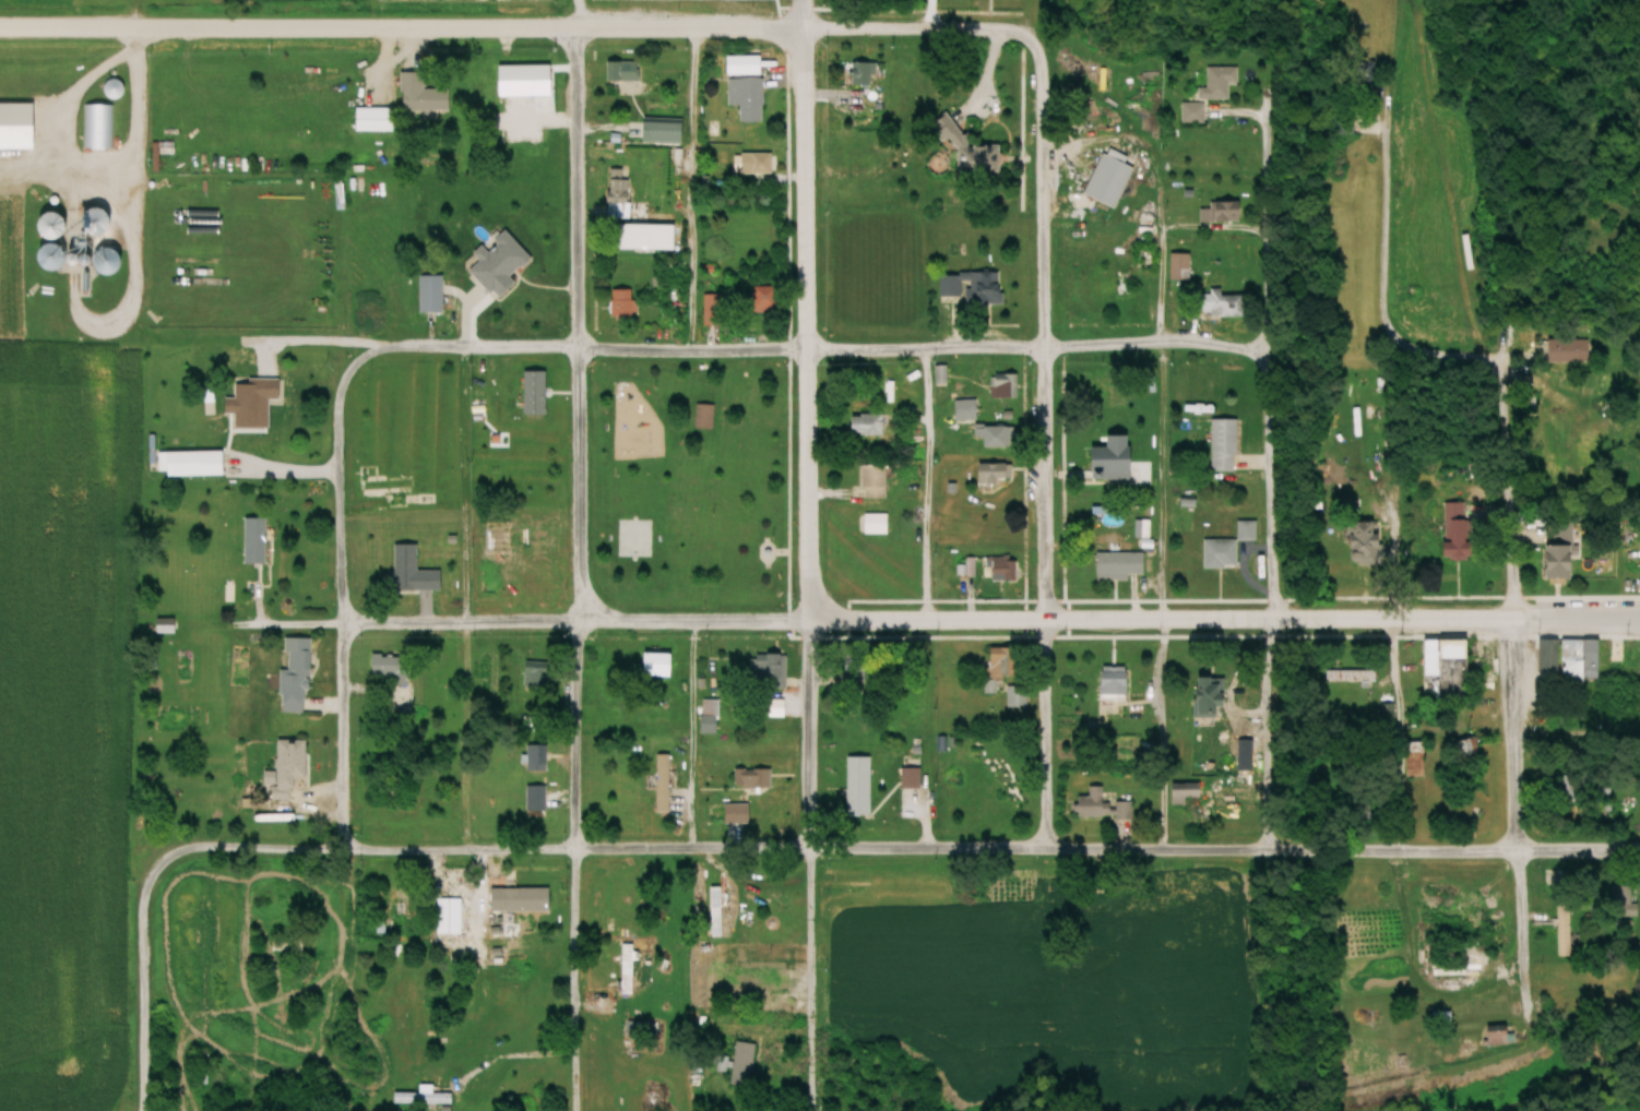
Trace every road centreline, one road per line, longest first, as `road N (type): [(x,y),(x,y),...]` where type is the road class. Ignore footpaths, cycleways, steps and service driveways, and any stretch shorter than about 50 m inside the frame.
road 1 (residential): [(1639,858),(803,848),(198,849),(167,858)]
road 2 (residential): [(181,316),(360,356),(416,345),(1261,347)]
road 3 (residential): [(573,1110),(570,850),(579,619),(571,28)]
road 4 (secondary): [(808,622),(1639,622)]
road 5 (residential): [(1042,851),(1041,24)]
road 6 (secondary): [(0,28),(799,27)]
road 7 (residential): [(343,1110),(332,421),(342,371),(360,356)]
road 8 (residential): [(1260,855),(1259,134)]
road 9 (secondary): [(808,622),(799,0)]
road 10 (residential): [(1512,973),(1504,357)]
road 11 (residential): [(115,61),(133,55),(129,297),(98,324),(81,321),(69,307),(73,182),(58,109),(83,77),(115,61)]
road 12 (residential): [(216,625),(808,622)]
road 13 (residential): [(455,346),(464,851)]
road 14 (residential): [(1504,357),(1428,357),(1382,334),(1383,139),(1396,0)]
road 15 (residential): [(799,27),(1041,24),(1228,44),(1232,61)]
road 16 (residential): [(806,1063),(808,622)]
road 17 (residential): [(688,28),(690,351)]
road 18 (residential): [(924,351),(924,625)]
road 19 (residential): [(142,1110),(140,896),(167,858)]
road 20 (residential): [(1390,857),(1391,620)]
road 21 (residential): [(689,622),(690,848)]
road 22 (residential): [(1506,741),(1639,740)]

